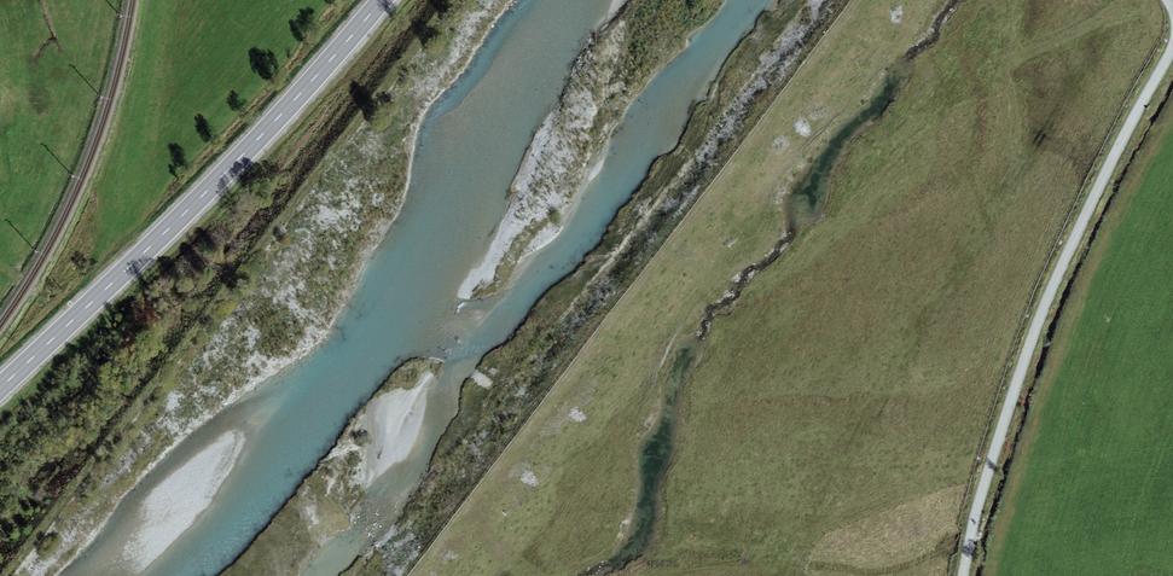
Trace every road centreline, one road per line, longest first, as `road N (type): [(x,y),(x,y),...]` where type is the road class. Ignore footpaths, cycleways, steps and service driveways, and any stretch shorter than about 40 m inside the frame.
road 1 (track): [(856,0),(415,575)]
road 2 (track): [(1172,46),(1047,302),(991,463),(964,575)]
road 3 (primary): [(382,0),(223,175),(0,388)]

